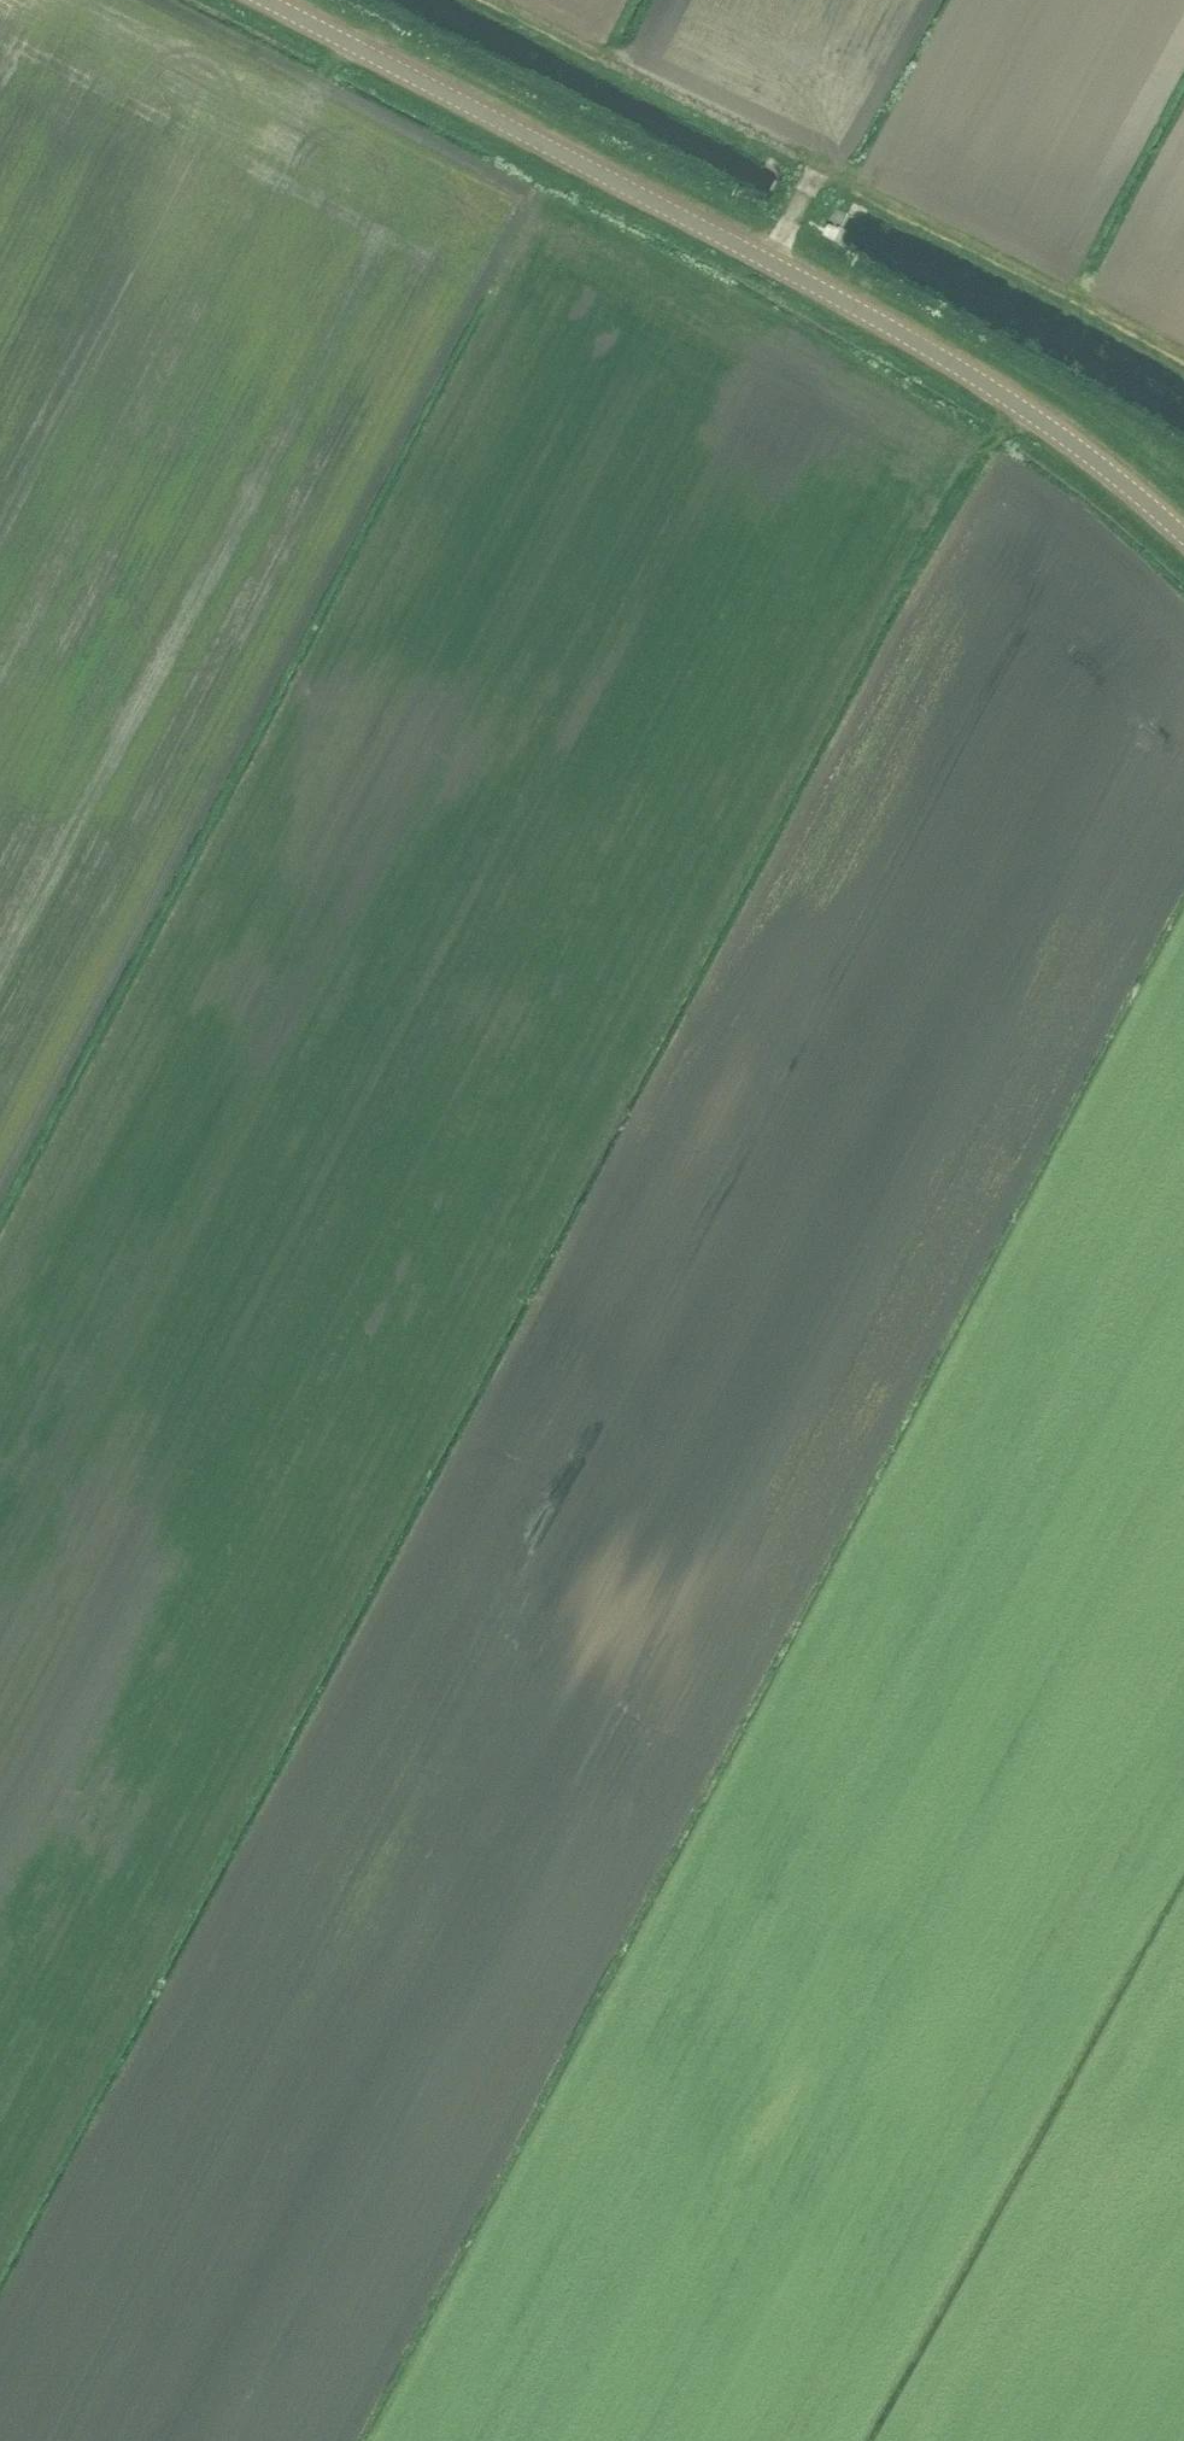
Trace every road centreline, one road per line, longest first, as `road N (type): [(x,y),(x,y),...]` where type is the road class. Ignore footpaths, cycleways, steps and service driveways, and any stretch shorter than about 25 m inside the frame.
road 1 (unclassified): [(1183,534),(1045,423),(957,366),(262,0)]

